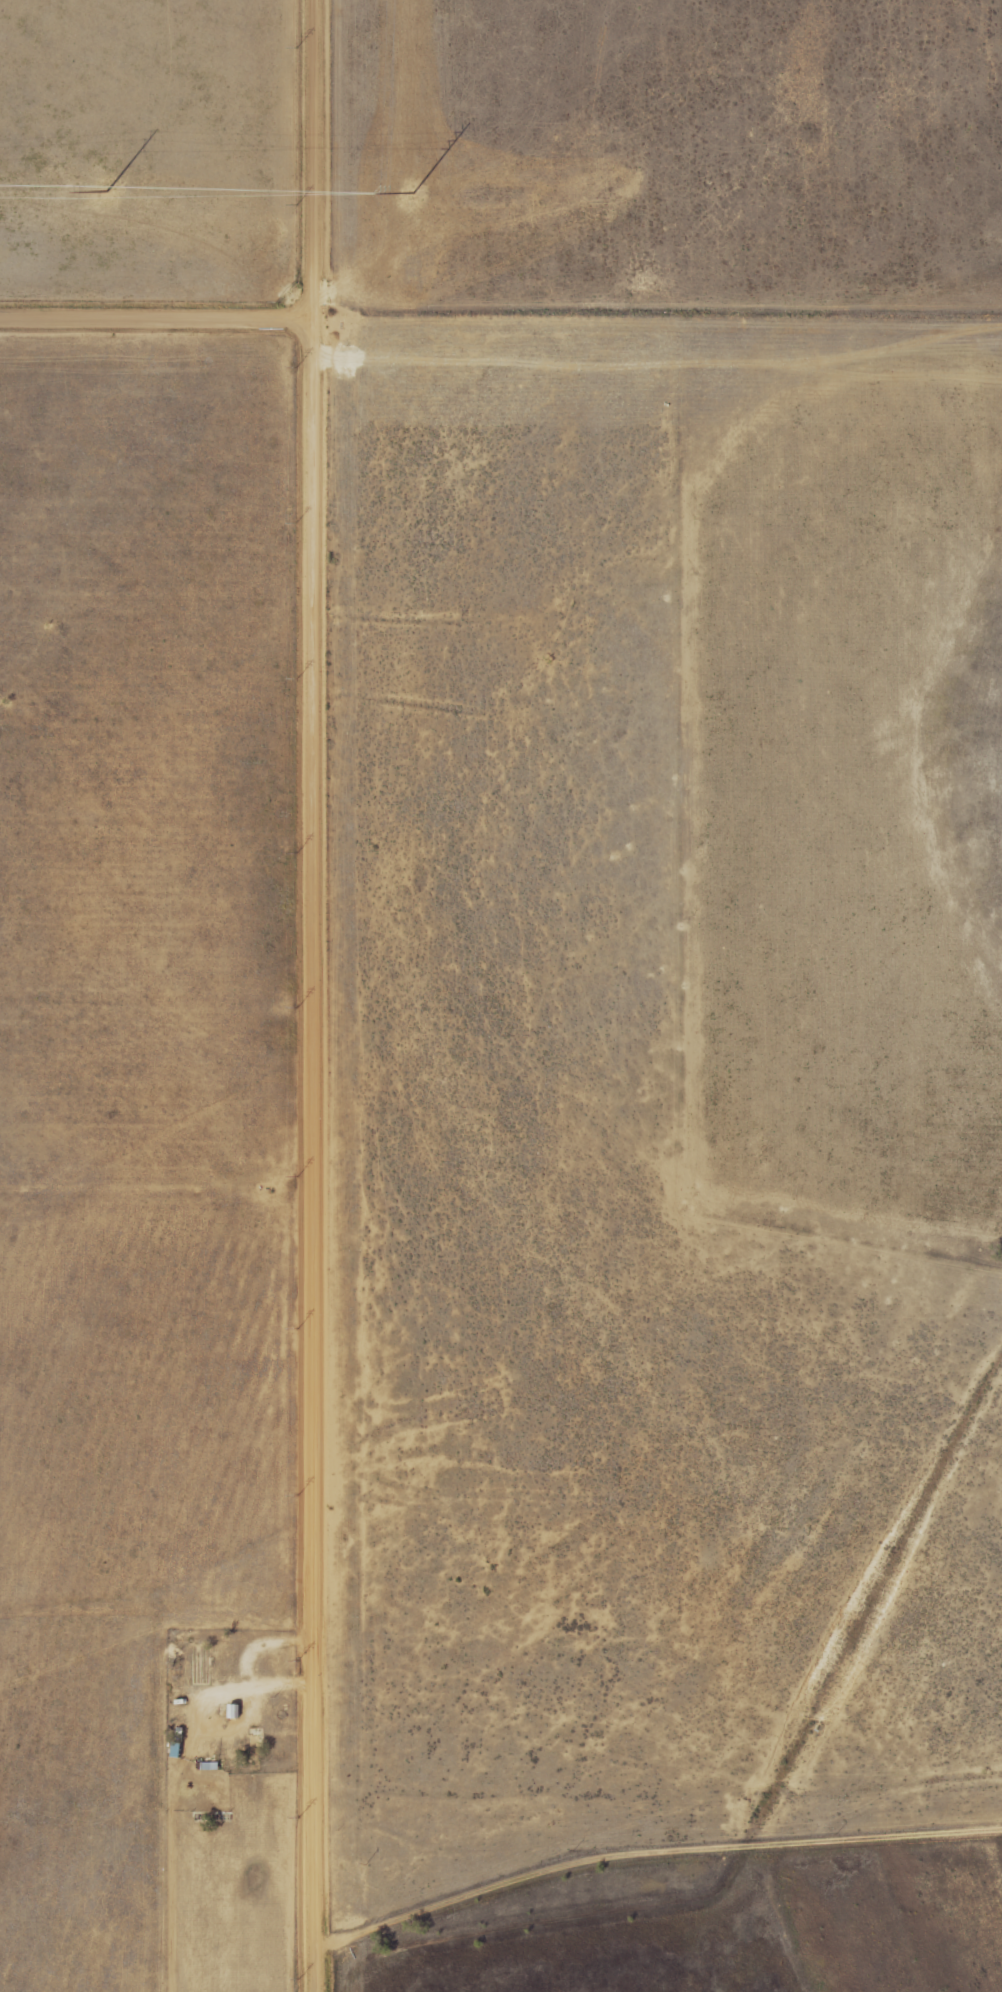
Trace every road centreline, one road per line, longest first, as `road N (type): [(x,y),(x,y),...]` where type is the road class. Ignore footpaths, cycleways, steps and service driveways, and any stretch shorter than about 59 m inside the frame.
road 1 (residential): [(313,1991),(316,0)]
road 2 (residential): [(313,1950),(580,1867),(1001,1838)]
road 3 (residential): [(0,320),(313,321)]

